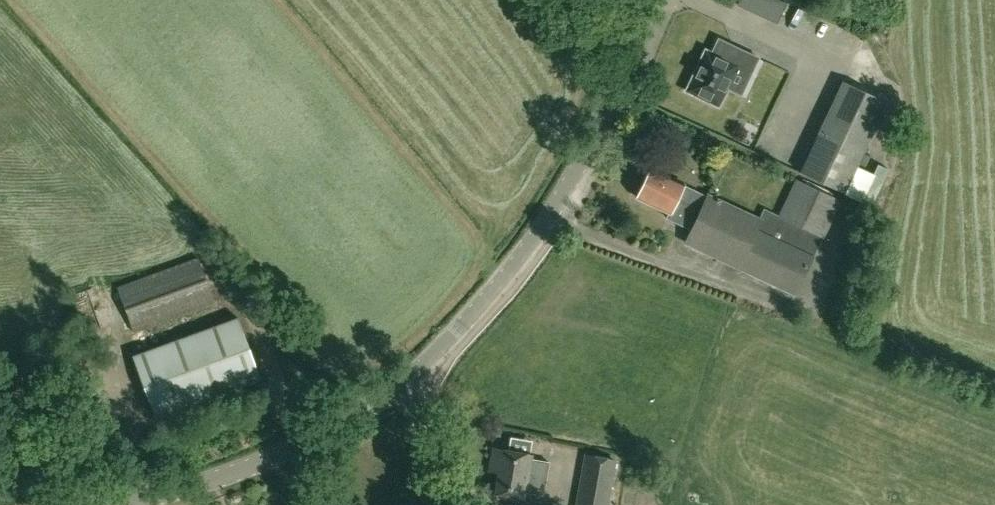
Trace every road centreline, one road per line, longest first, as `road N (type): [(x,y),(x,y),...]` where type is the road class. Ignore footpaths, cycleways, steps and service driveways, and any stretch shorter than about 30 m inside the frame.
road 1 (tertiary): [(414,379),(509,282),(537,242),(585,165),(661,0)]
road 2 (tertiary): [(134,504),(258,469),(336,432),(414,379)]
road 3 (unclassified): [(431,504),(414,379)]

